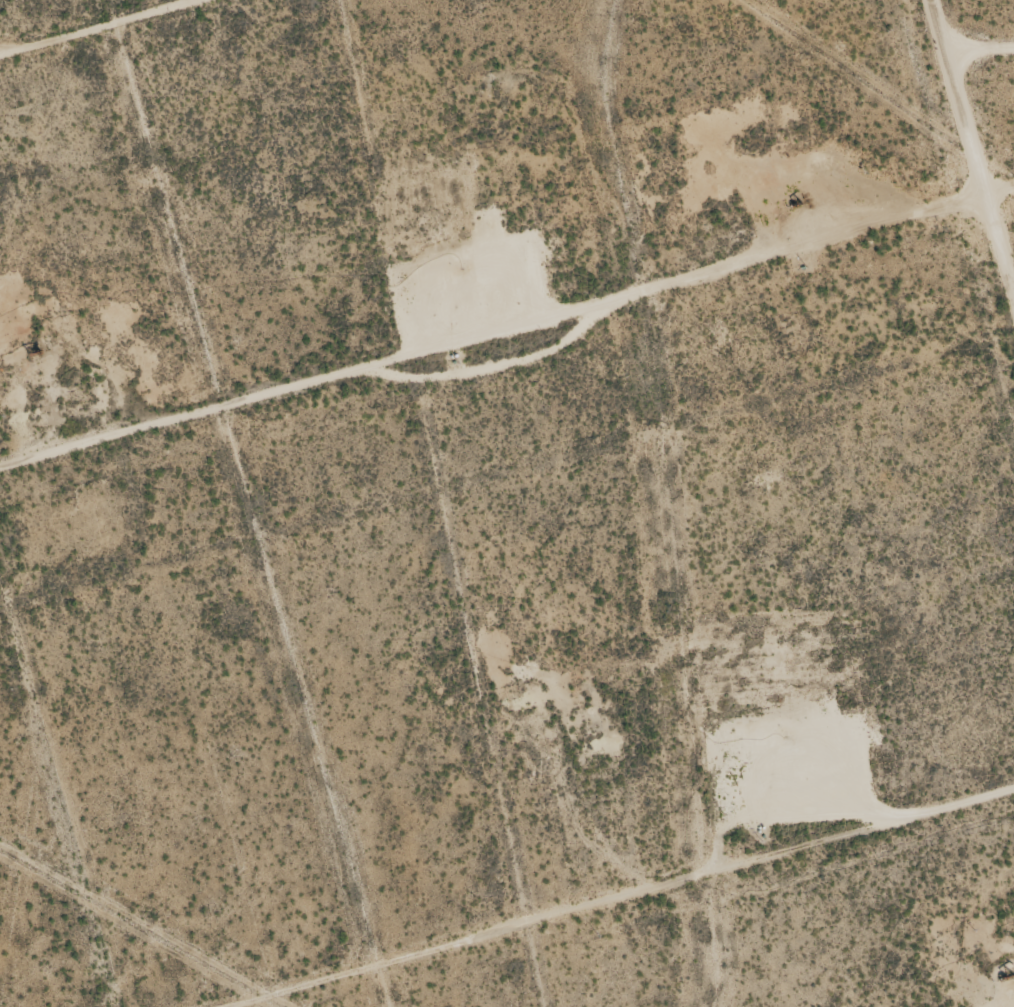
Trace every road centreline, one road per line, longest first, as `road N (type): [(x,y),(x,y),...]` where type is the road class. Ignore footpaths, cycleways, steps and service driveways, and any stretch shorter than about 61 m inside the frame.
road 1 (track): [(0,506),(1013,215)]
road 2 (track): [(345,1006),(1013,819)]
road 3 (track): [(946,0),(1013,248)]

